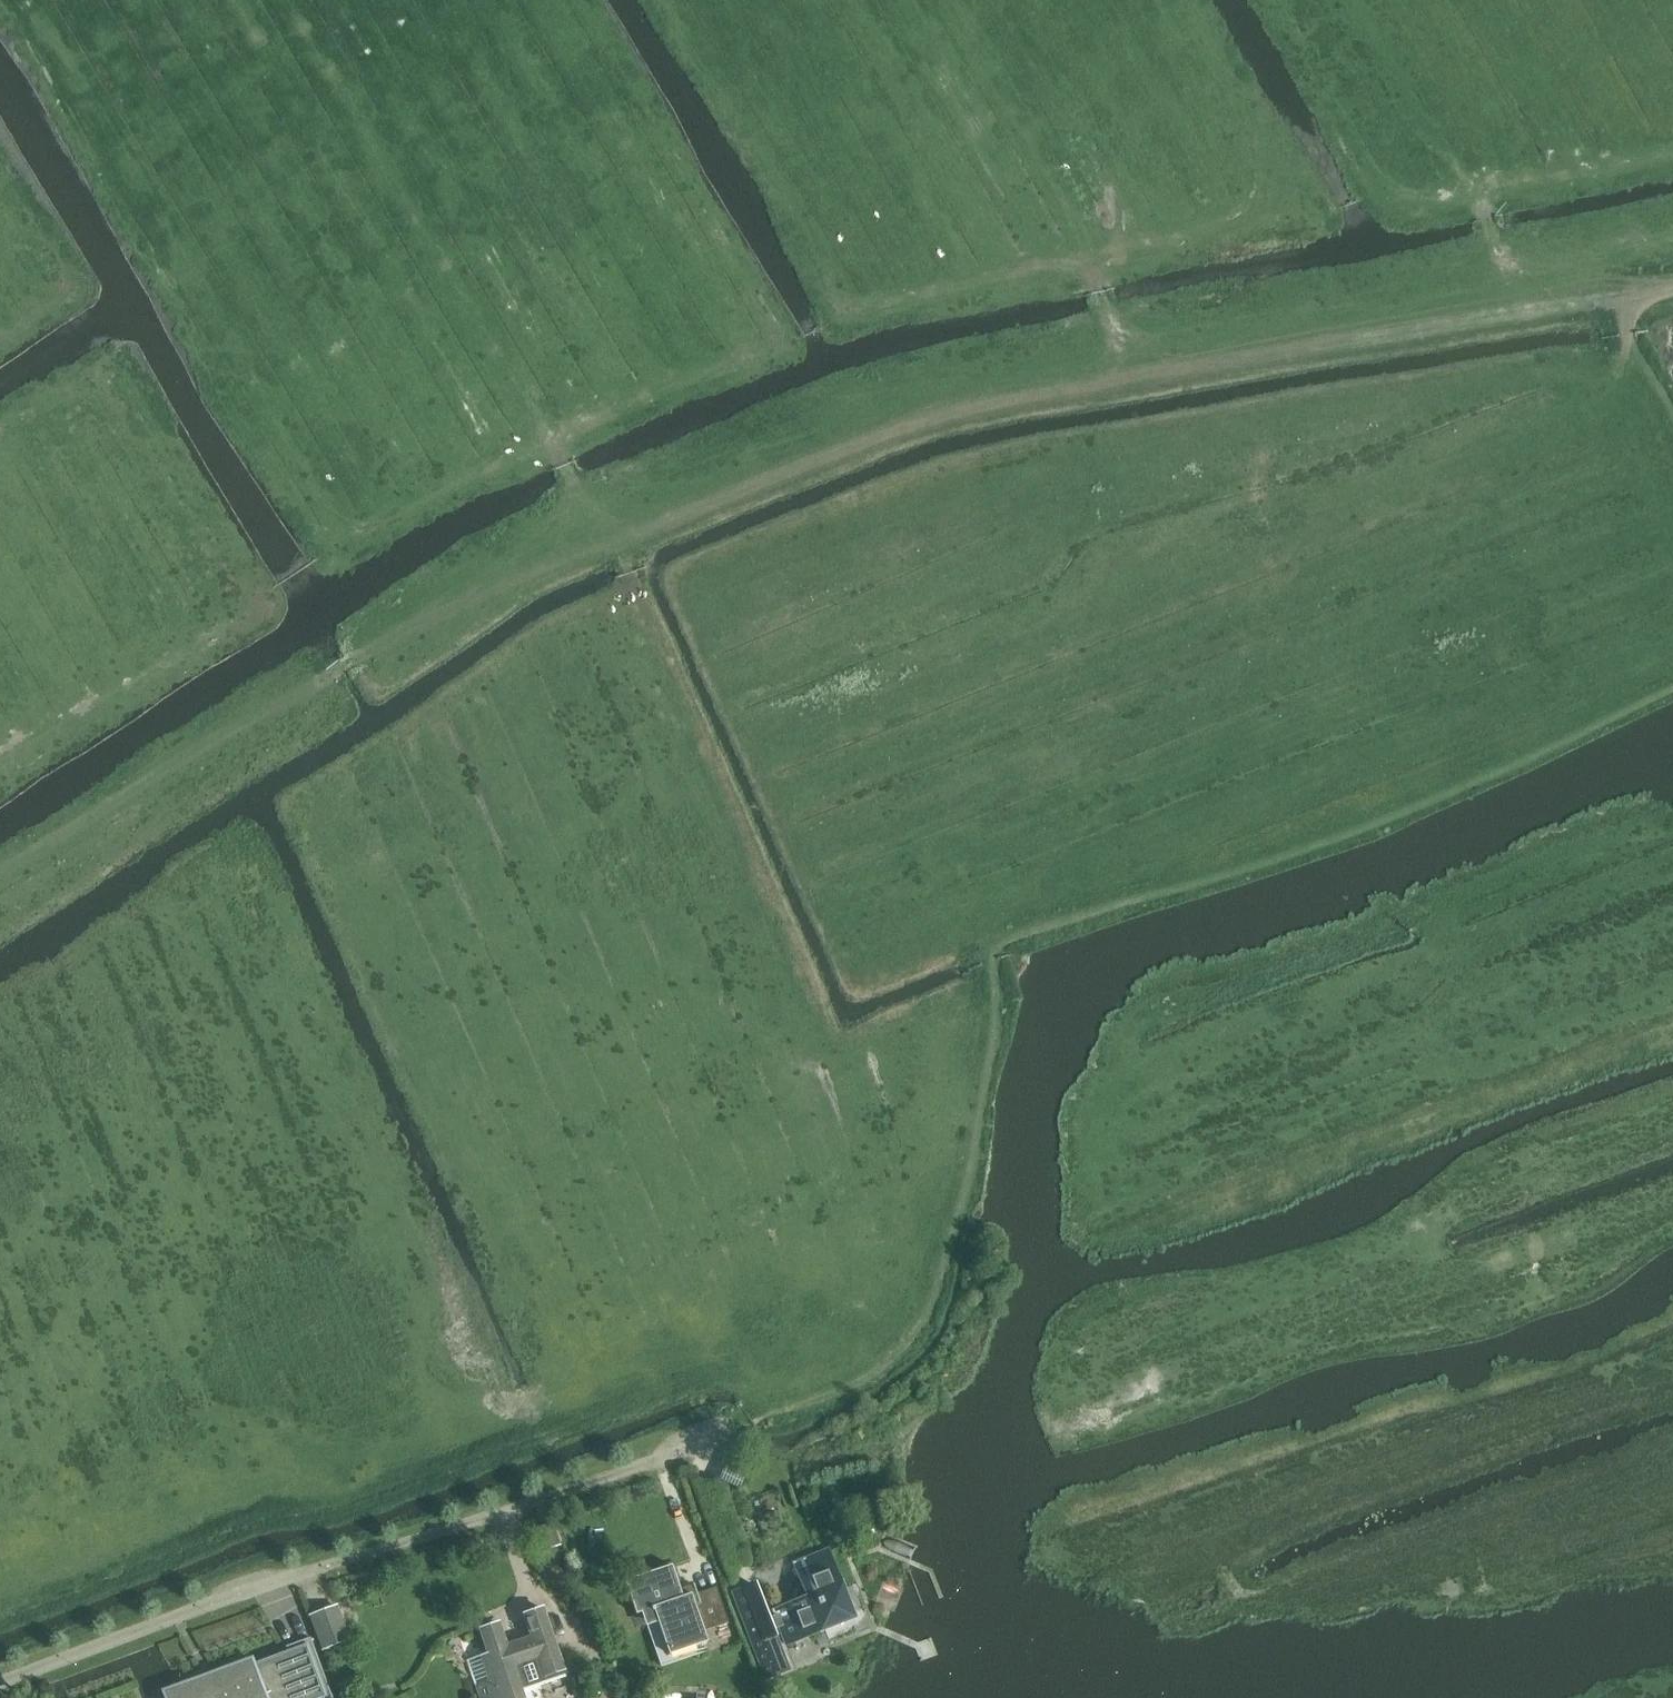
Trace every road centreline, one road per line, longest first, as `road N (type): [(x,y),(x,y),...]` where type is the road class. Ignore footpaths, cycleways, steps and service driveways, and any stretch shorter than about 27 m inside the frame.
road 1 (unclassified): [(0,1683),(263,1586),(718,1441)]
road 2 (track): [(1127,370),(1531,309),(1627,302)]
road 3 (track): [(1093,263),(1127,370),(899,416)]

